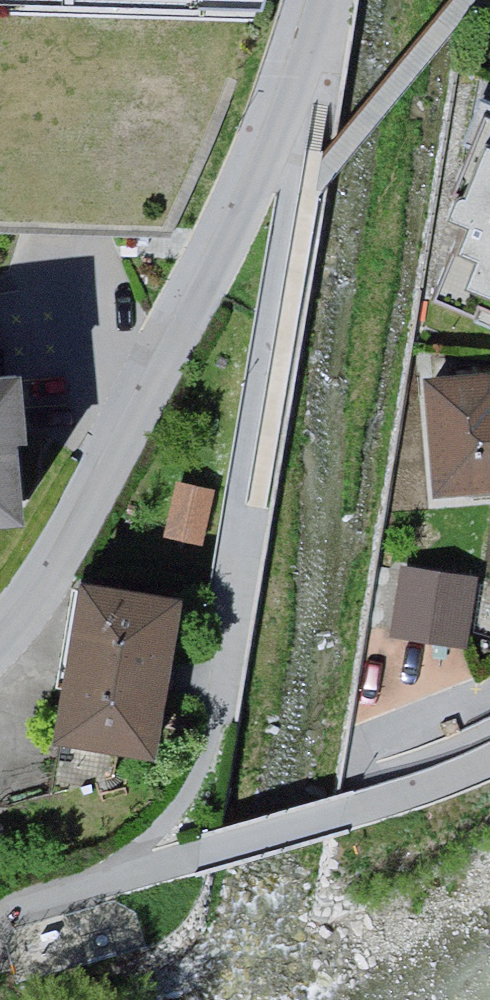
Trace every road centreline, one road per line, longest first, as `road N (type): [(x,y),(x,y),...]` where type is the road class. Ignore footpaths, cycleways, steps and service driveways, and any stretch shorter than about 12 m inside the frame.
road 1 (residential): [(0,624),(40,577),(308,63),(320,0)]

